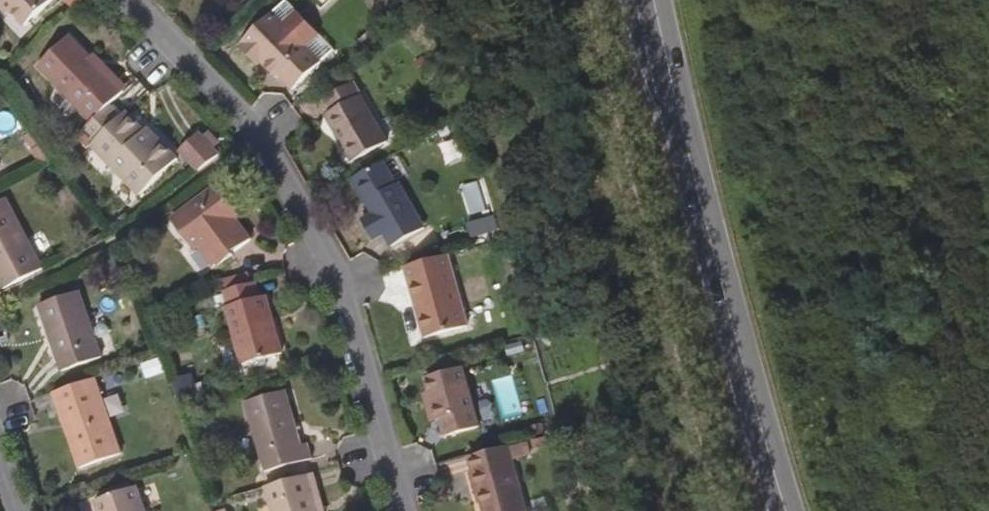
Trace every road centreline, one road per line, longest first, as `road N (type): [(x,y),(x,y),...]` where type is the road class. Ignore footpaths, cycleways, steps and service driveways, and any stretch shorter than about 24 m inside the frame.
road 1 (secondary): [(648,0),(779,510)]
road 2 (residential): [(403,510),(335,279),(253,131)]
road 3 (residential): [(253,131),(135,0)]

